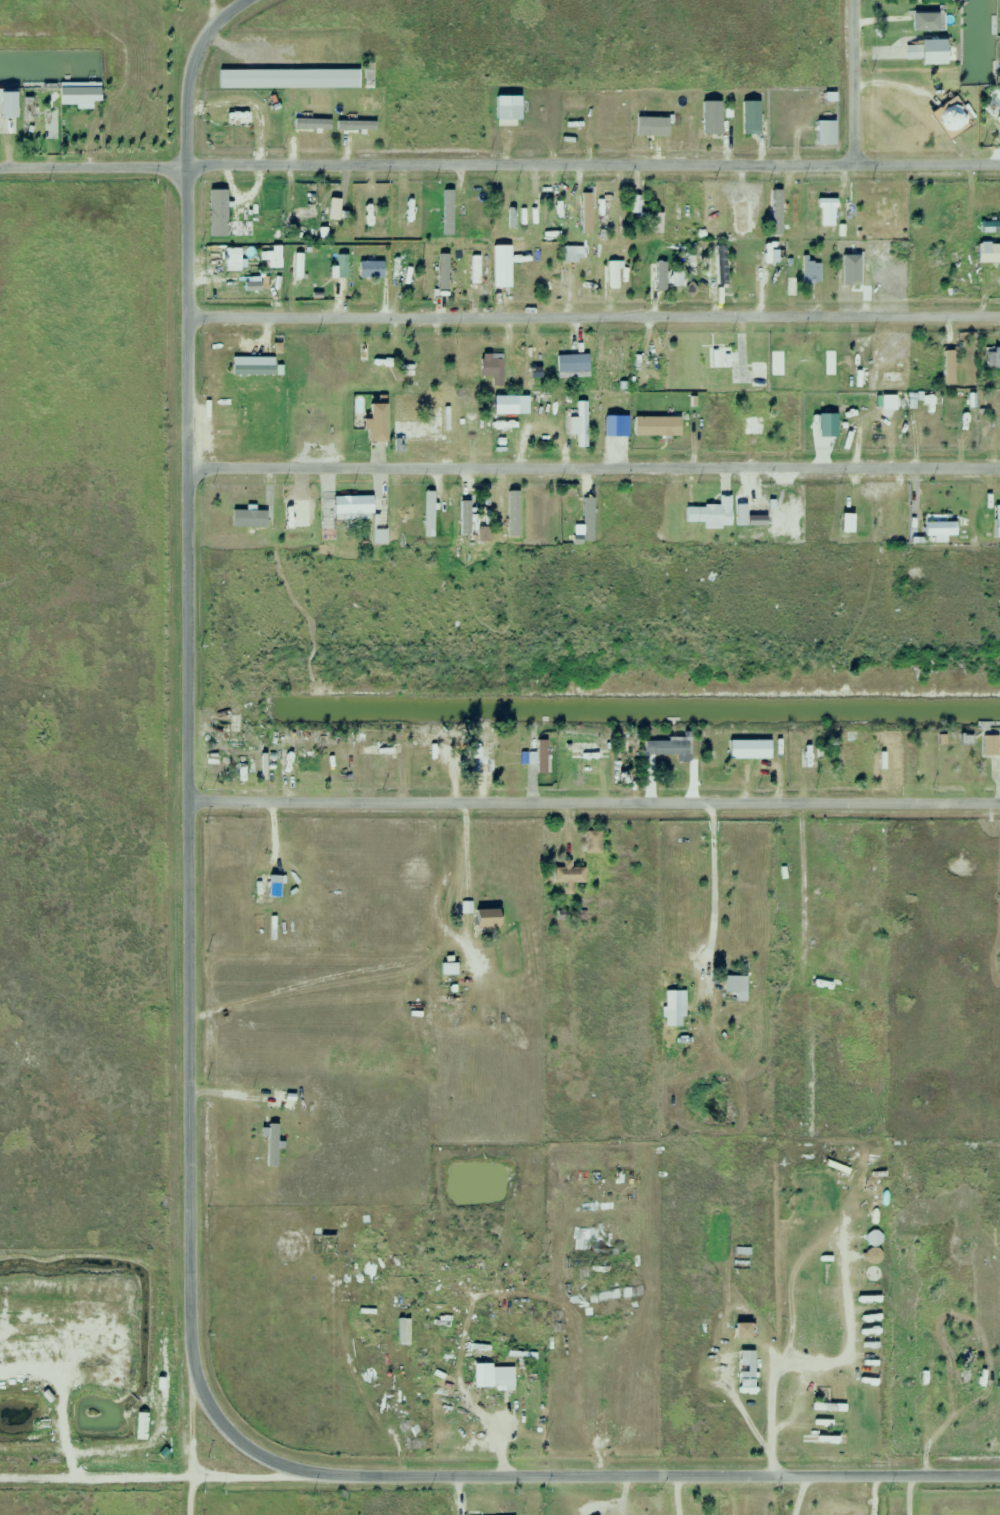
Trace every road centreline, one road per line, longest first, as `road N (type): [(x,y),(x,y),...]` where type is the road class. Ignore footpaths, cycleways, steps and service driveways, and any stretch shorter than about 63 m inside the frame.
road 1 (residential): [(242,1448),(203,1401),(187,1326),(182,167)]
road 2 (residential): [(182,167),(999,165)]
road 3 (residential): [(999,469),(185,471)]
road 4 (residential): [(999,315),(186,318)]
road 5 (residential): [(999,803),(187,801)]
road 6 (residential): [(999,1478),(328,1476),(242,1448)]
road 7 (residential): [(182,167),(182,91),(193,50),(242,0)]
road 8 (residential): [(182,167),(0,167)]
road 9 (residential): [(851,165),(850,0)]

